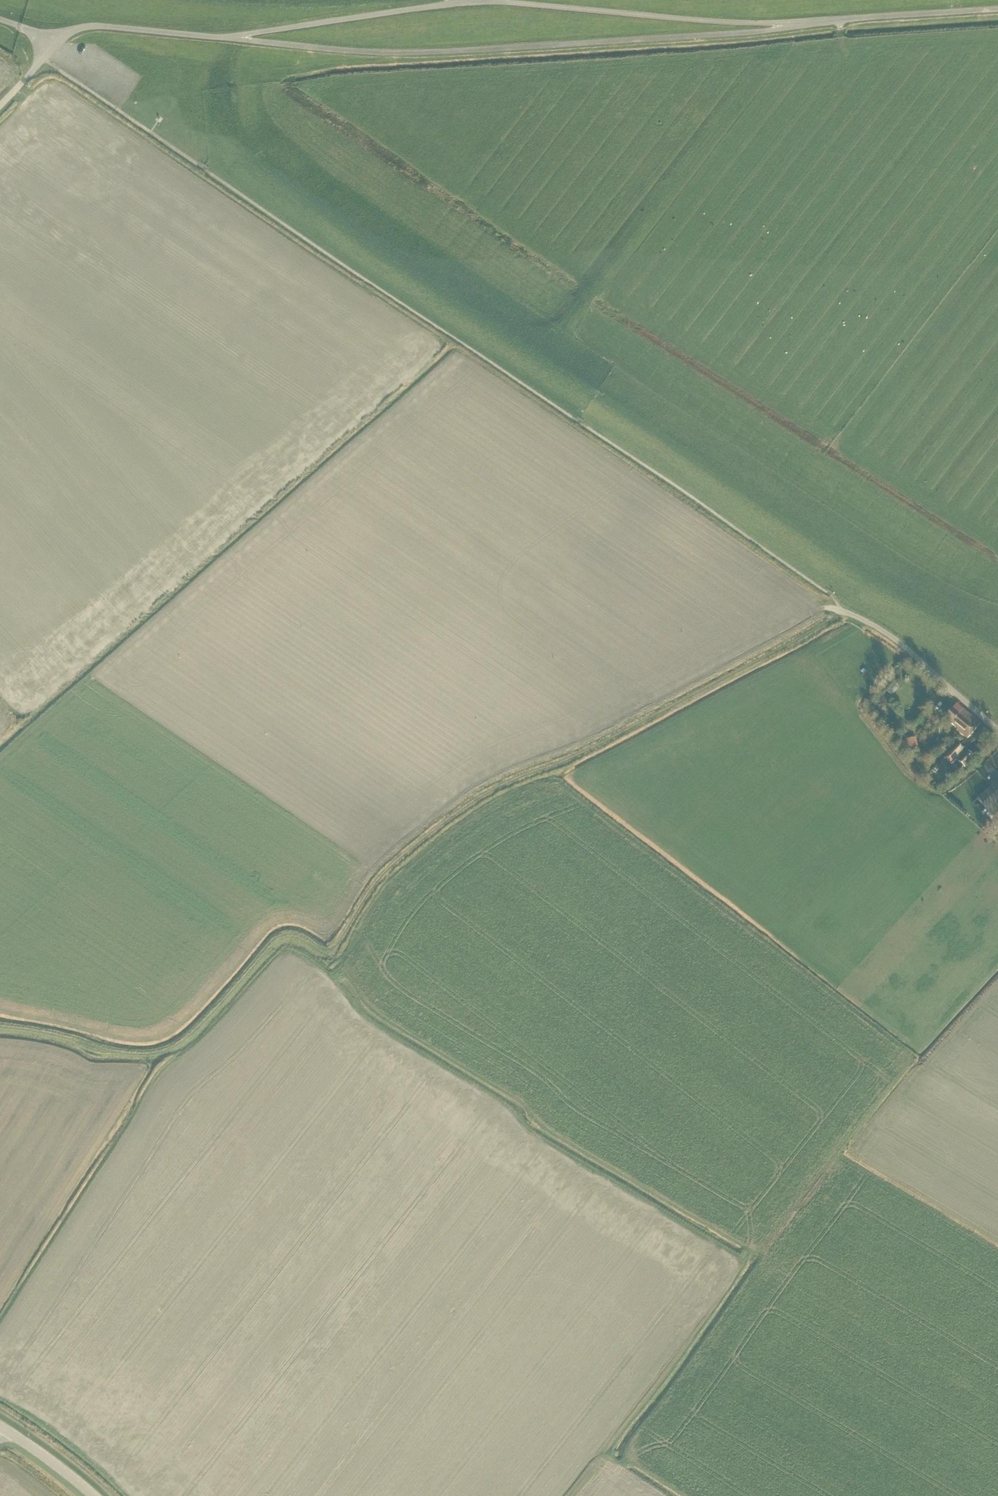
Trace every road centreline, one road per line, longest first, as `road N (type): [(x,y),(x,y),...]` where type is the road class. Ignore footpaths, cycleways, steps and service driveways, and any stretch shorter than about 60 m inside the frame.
road 1 (track): [(0,1025),(118,1051),(167,1049),(276,939),(295,935),(333,951),(392,868),(468,807),(583,755),(839,612)]
road 2 (unclassified): [(997,731),(900,643),(839,612)]

